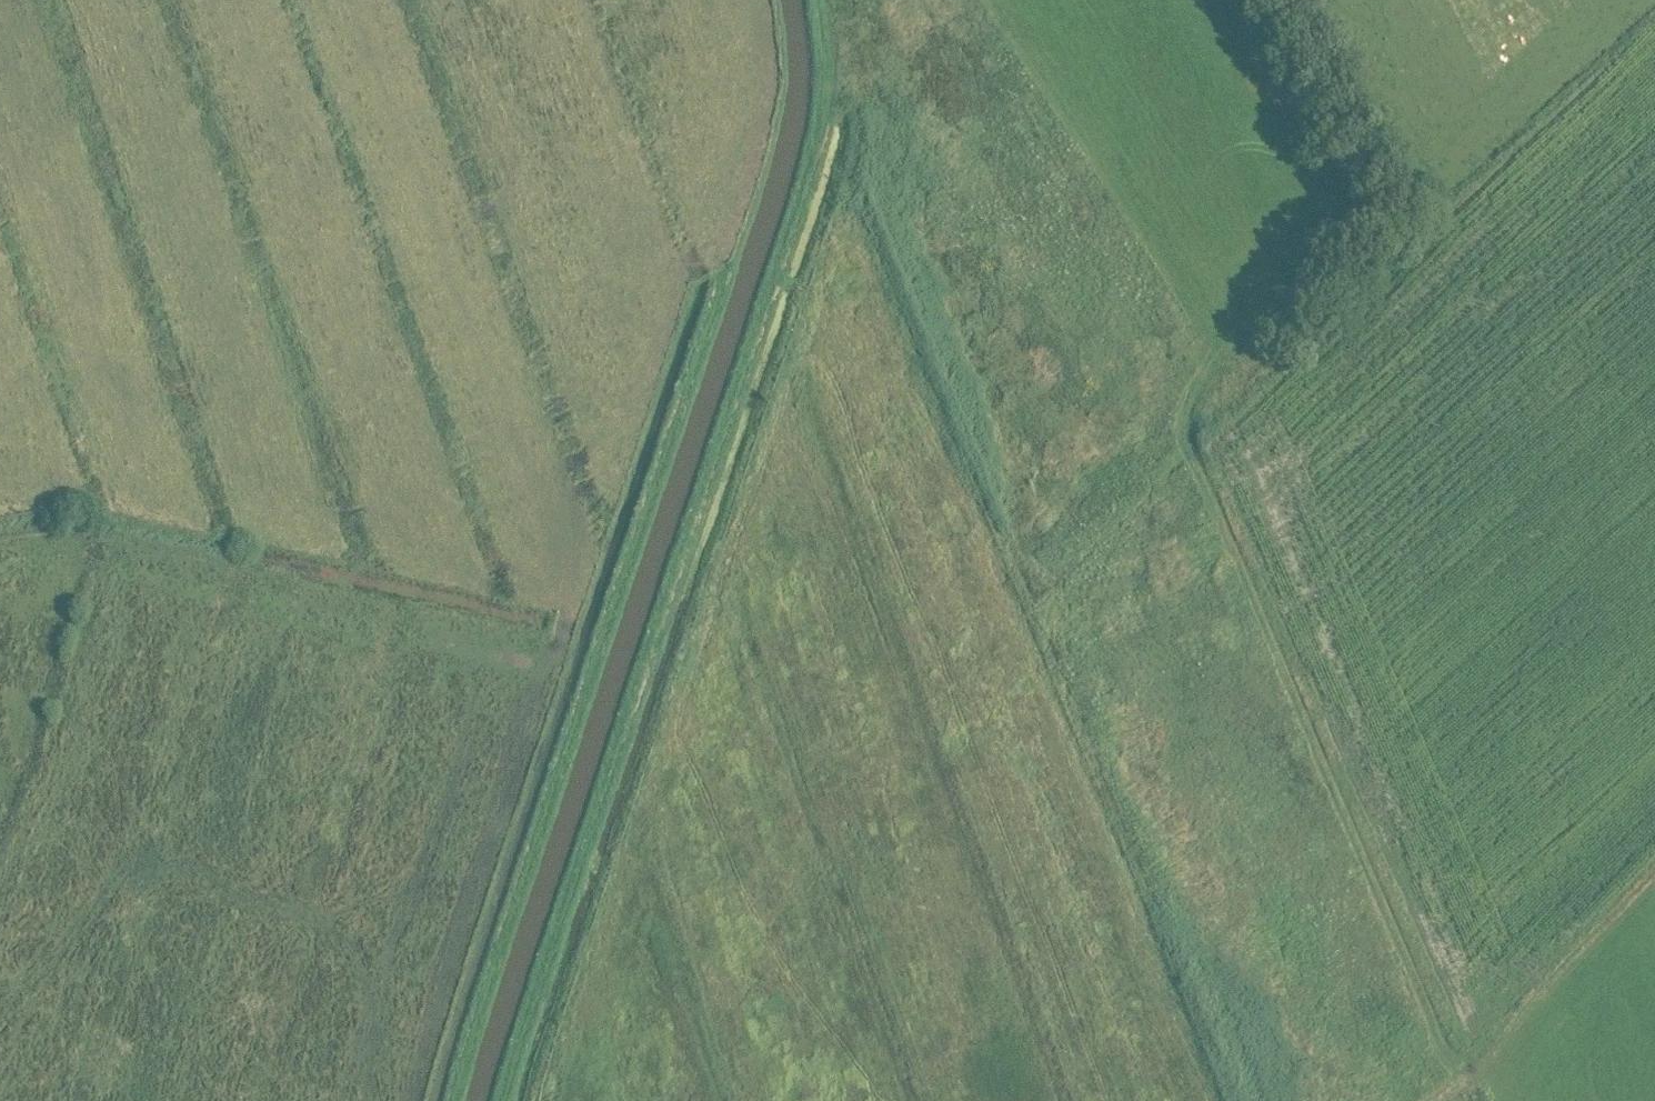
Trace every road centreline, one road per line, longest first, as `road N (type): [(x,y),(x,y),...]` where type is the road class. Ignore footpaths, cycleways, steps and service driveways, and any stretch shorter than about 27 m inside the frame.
road 1 (track): [(1470,1068),(1435,1039),(1183,440),(1192,394),(1217,348)]
road 2 (track): [(1425,1100),(1480,1061),(1654,876)]

